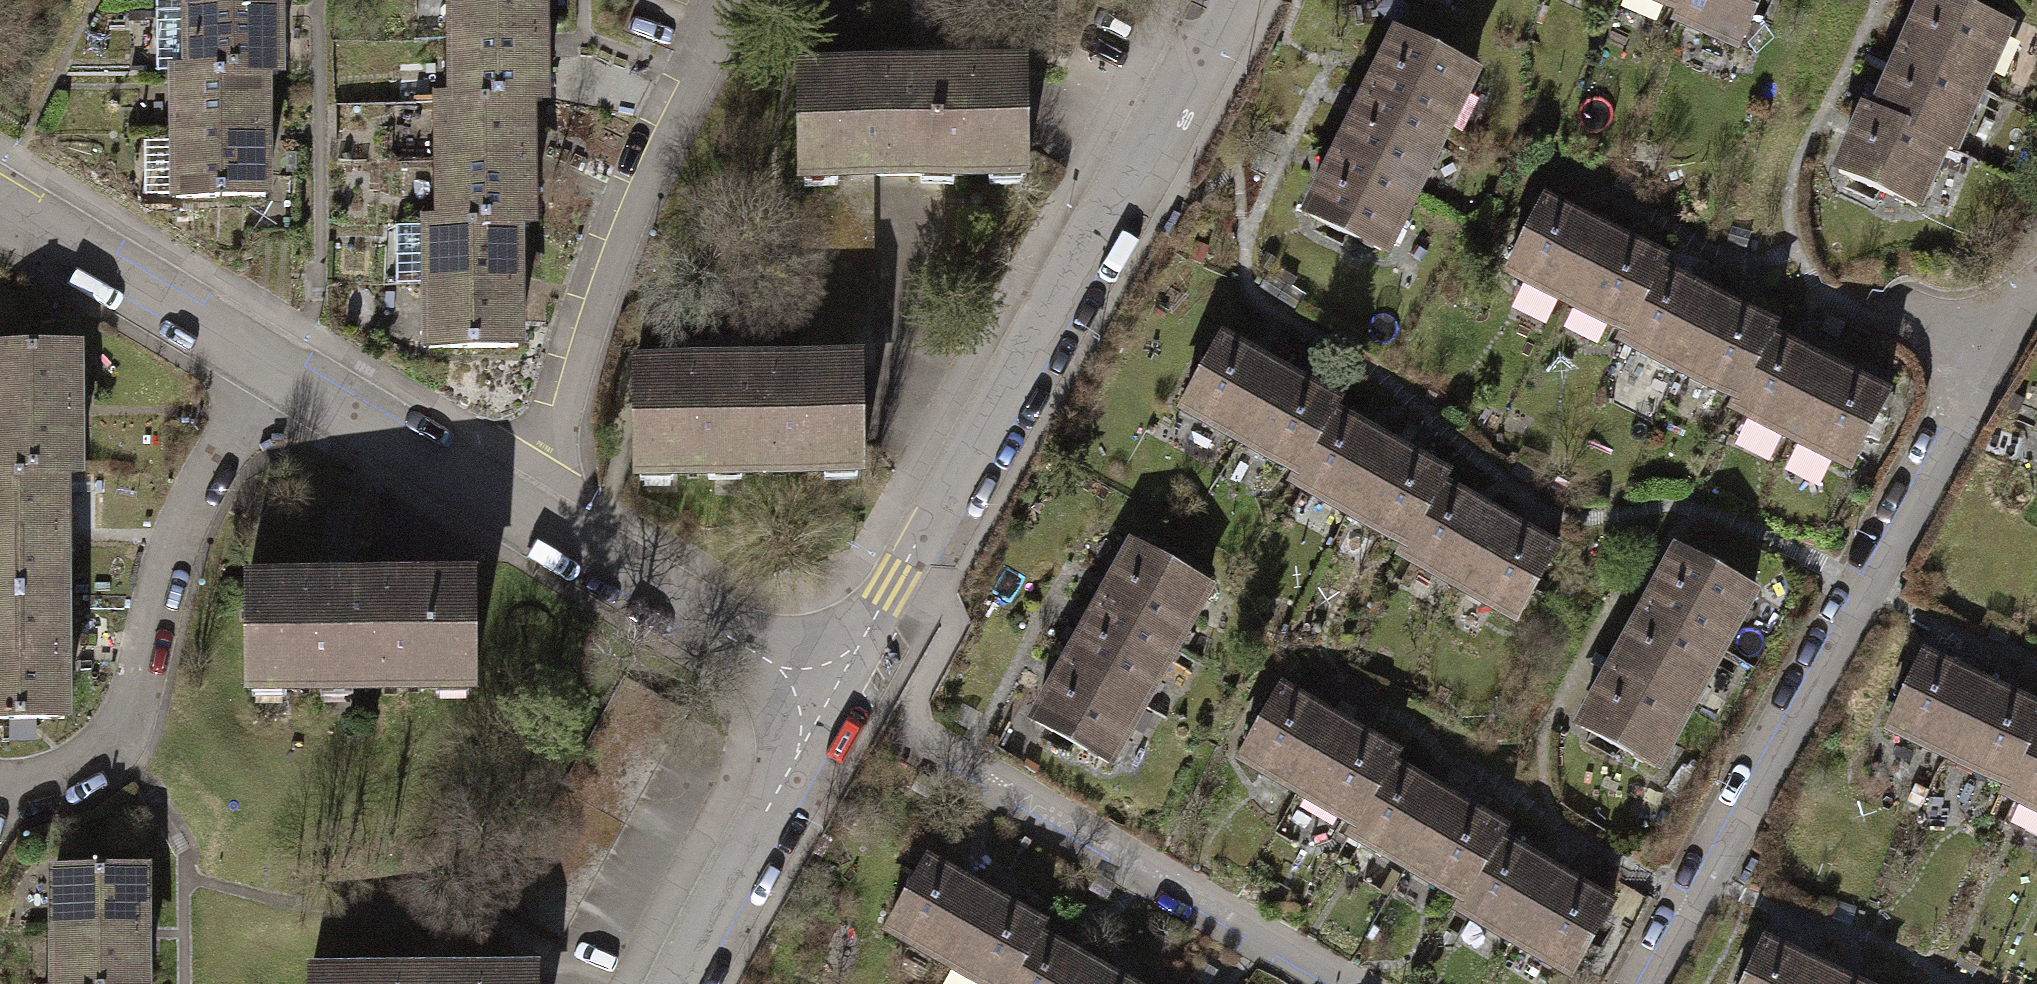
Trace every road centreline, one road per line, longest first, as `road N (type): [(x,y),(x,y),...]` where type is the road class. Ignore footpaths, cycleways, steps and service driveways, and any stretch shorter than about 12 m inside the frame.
road 1 (residential): [(833,696),(0,208)]
road 2 (residential): [(2036,285),(1992,335),(1953,423),(1642,983)]
road 3 (residential): [(1220,0),(833,696)]
road 4 (residential): [(1335,983),(914,736)]
road 5 (residential): [(833,696),(679,983)]

